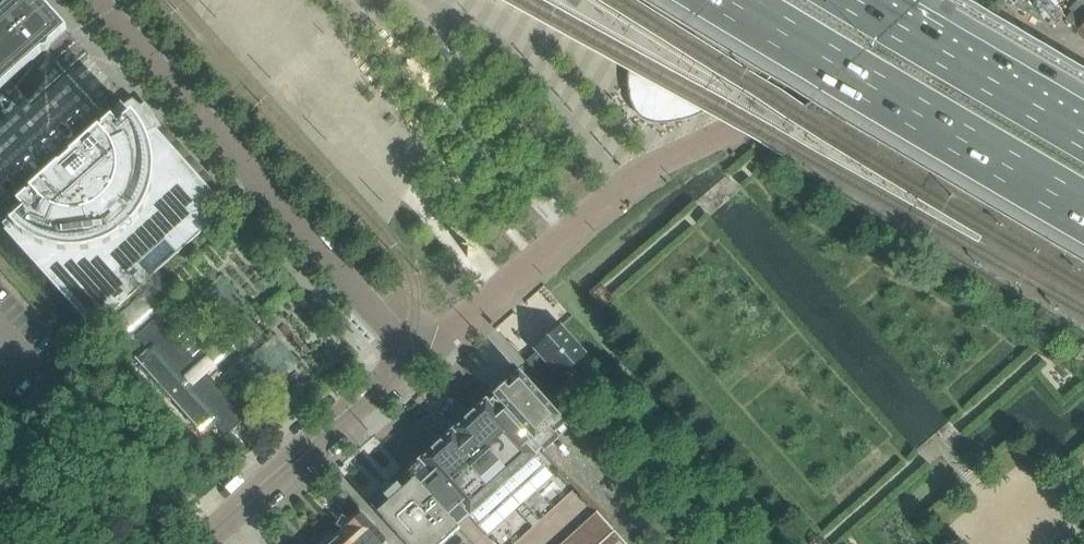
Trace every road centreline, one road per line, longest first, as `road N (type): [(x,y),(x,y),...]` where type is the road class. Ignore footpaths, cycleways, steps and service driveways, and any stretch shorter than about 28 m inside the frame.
road 1 (residential): [(396,361),(445,339),(626,181),(723,136),(877,0)]
road 2 (residential): [(396,361),(392,339),(364,300),(95,0)]
road 3 (motorway): [(742,0),(1083,202)]
road 4 (motorway): [(1083,142),(844,0)]
road 5 (residential): [(396,361),(221,520)]
road 6 (residential): [(1083,71),(973,0)]

